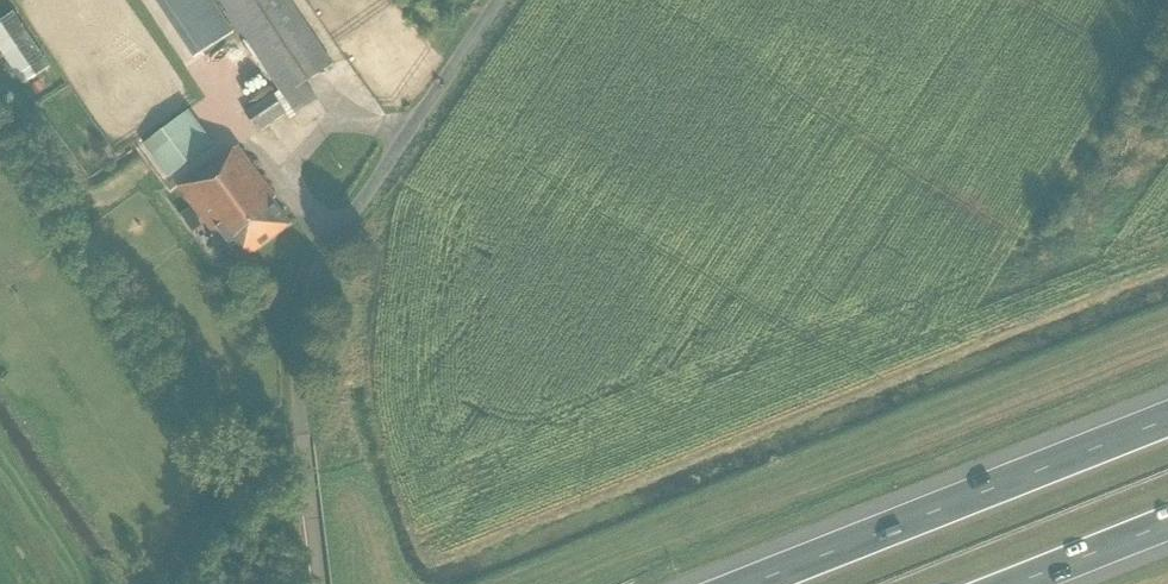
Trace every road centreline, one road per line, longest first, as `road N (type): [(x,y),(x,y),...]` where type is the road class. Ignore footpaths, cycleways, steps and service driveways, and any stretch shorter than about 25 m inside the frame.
road 1 (unclassified): [(301,437),(298,357),(313,283),(342,229),(500,0)]
road 2 (motorway): [(1167,420),(753,583)]
road 3 (motorway): [(1016,583),(1167,524)]

